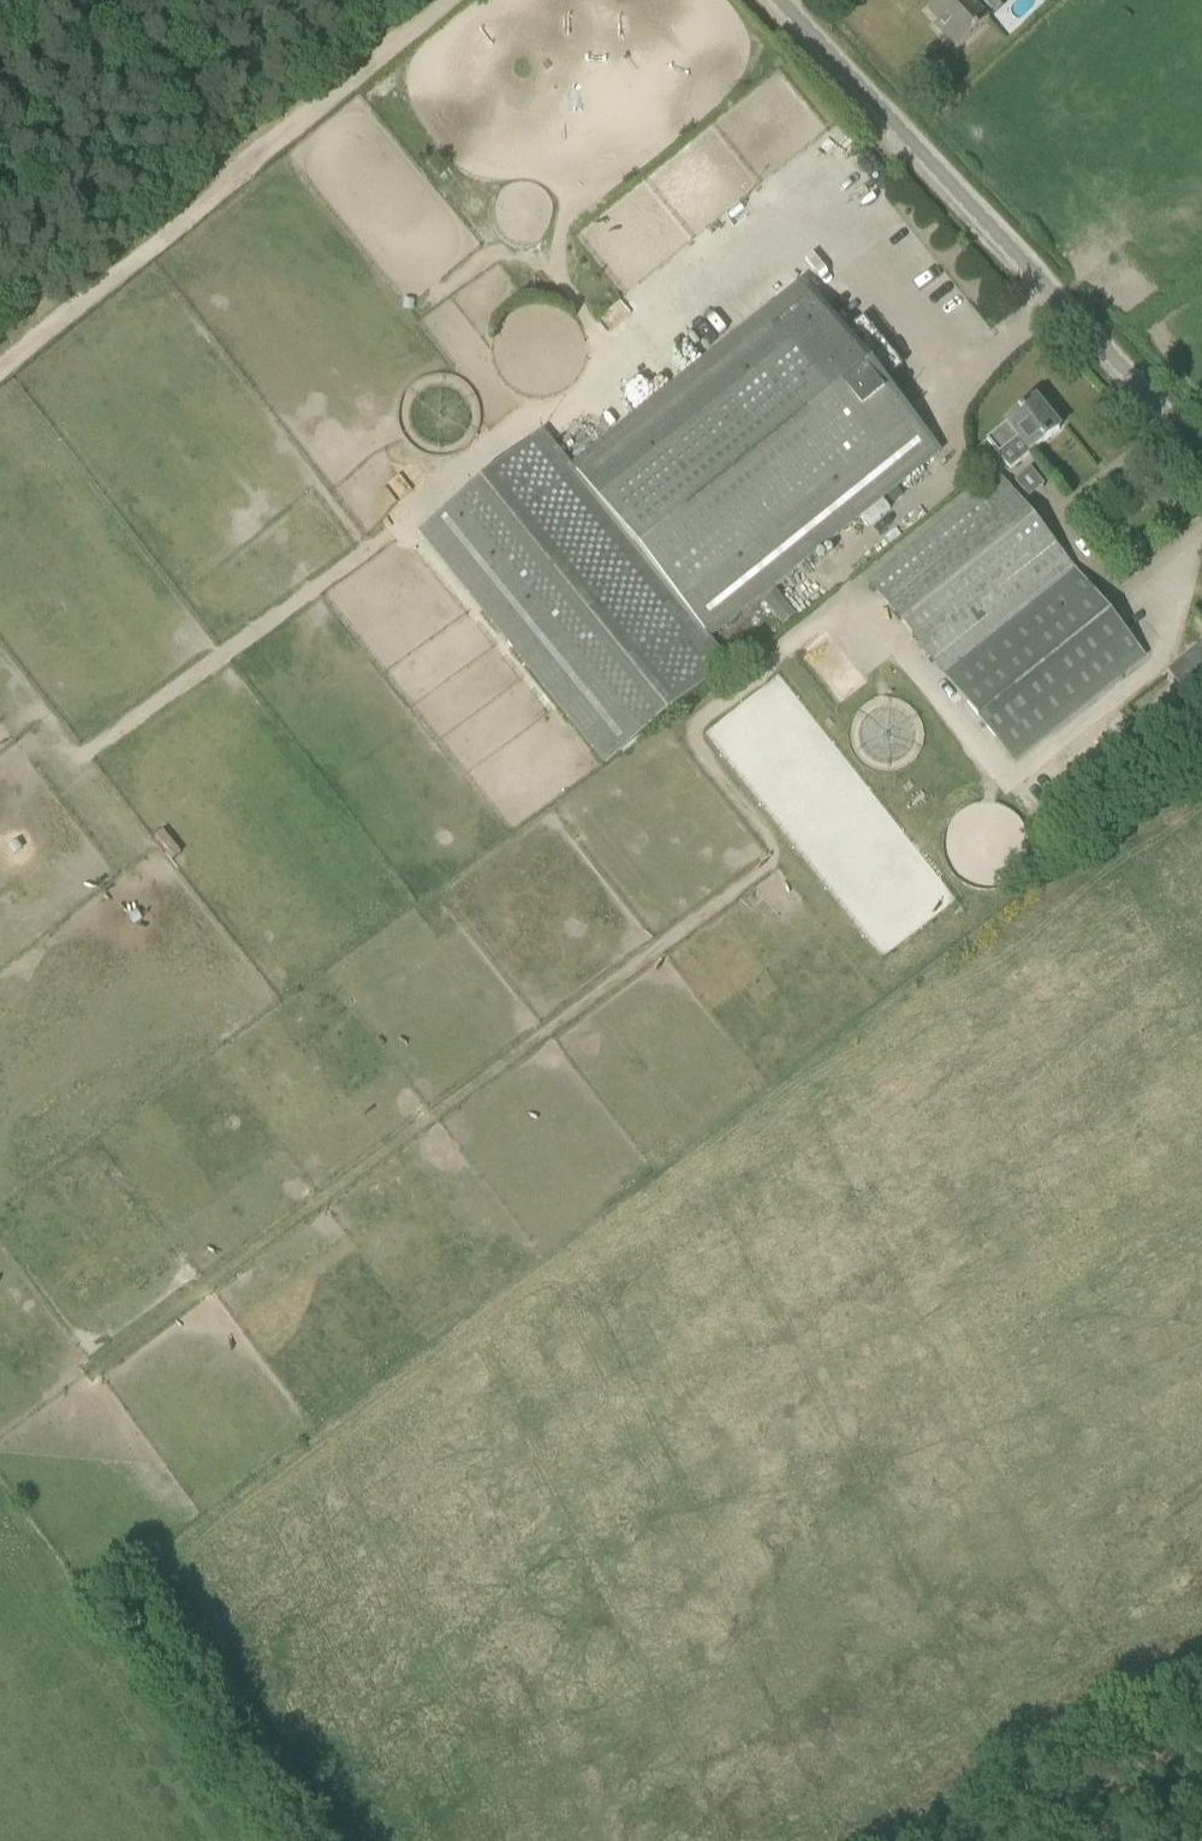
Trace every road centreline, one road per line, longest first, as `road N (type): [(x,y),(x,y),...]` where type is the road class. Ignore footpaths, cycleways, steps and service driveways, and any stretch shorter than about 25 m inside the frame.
road 1 (residential): [(1201,453),(782,0)]
road 2 (track): [(0,360),(432,0)]

